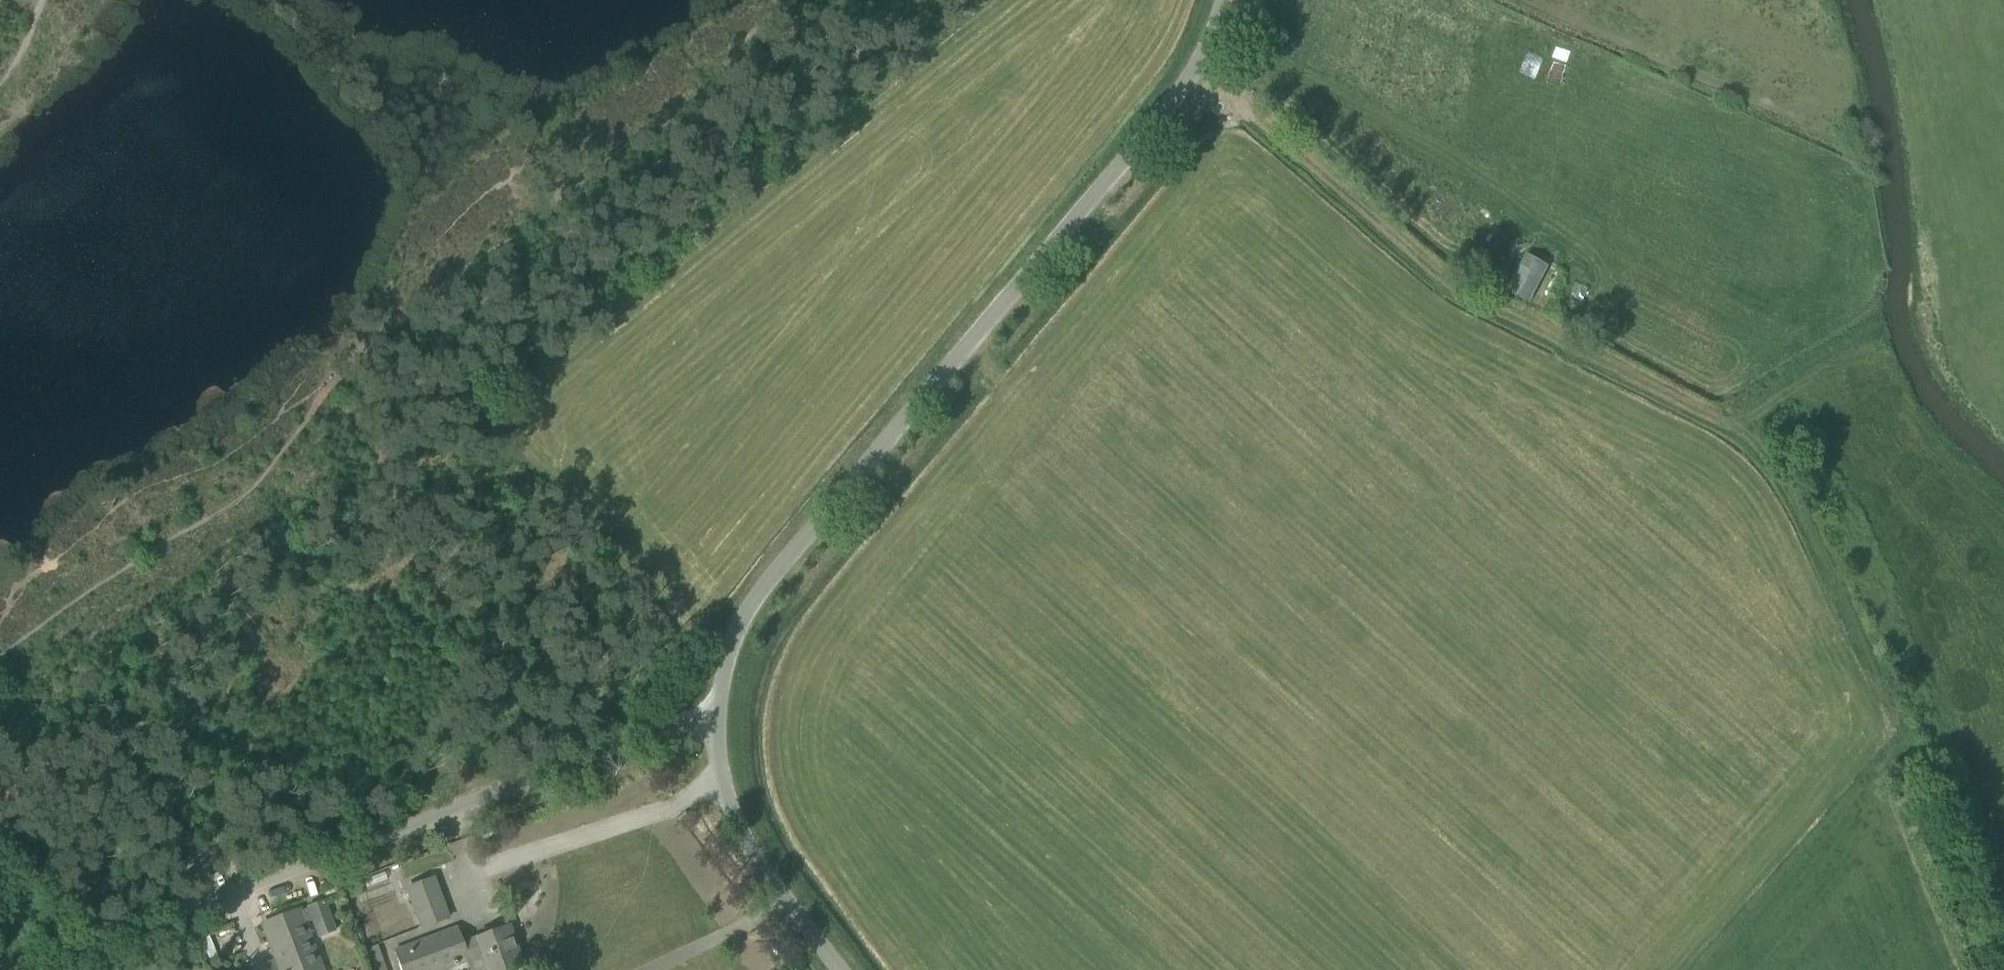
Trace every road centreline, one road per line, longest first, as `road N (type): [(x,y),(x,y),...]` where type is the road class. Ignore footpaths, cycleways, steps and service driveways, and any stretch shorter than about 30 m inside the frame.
road 1 (unclassified): [(711,709),(733,643),(765,587),(1203,65),(1225,0)]
road 2 (unclassified): [(711,709),(0,966)]
road 3 (track): [(1203,65),(1490,307),(1518,322)]
road 4 (unclassified): [(841,969),(731,825),(717,790),(711,709)]

